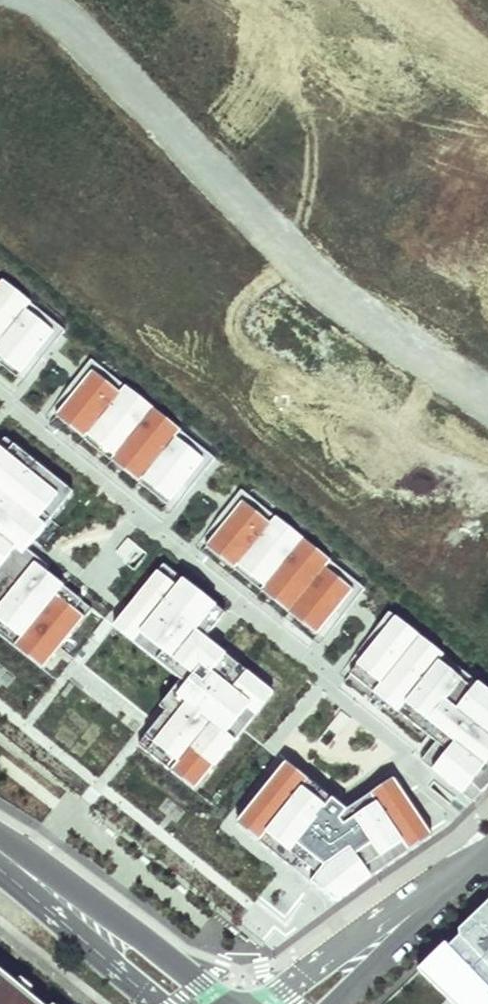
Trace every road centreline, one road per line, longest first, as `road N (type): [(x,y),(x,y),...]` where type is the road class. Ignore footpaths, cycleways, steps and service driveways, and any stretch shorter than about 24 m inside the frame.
road 1 (secondary): [(0,851),(191,1003)]
road 2 (residential): [(305,1003),(487,854)]

